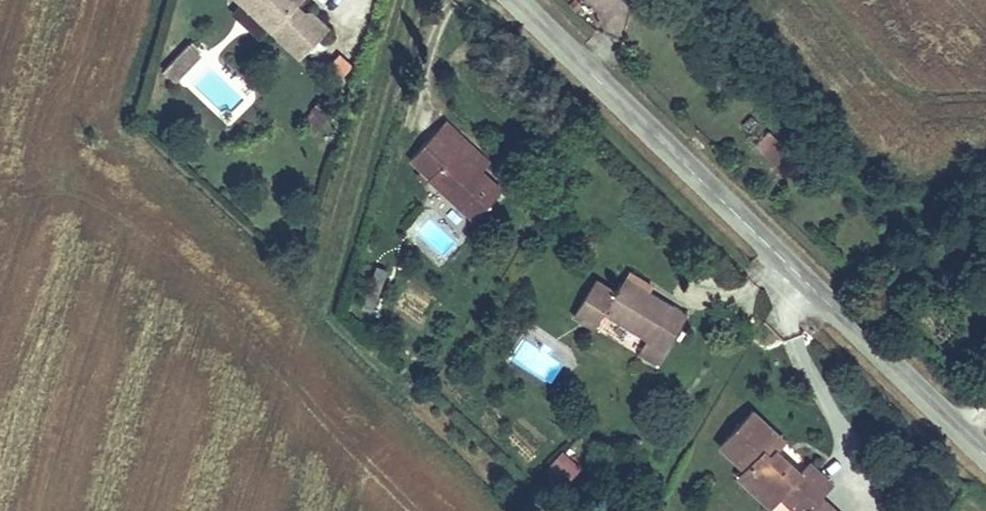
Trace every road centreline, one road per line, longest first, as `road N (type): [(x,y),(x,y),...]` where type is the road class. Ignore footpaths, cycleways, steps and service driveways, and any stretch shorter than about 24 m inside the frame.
road 1 (tertiary): [(985,457),(514,0)]

